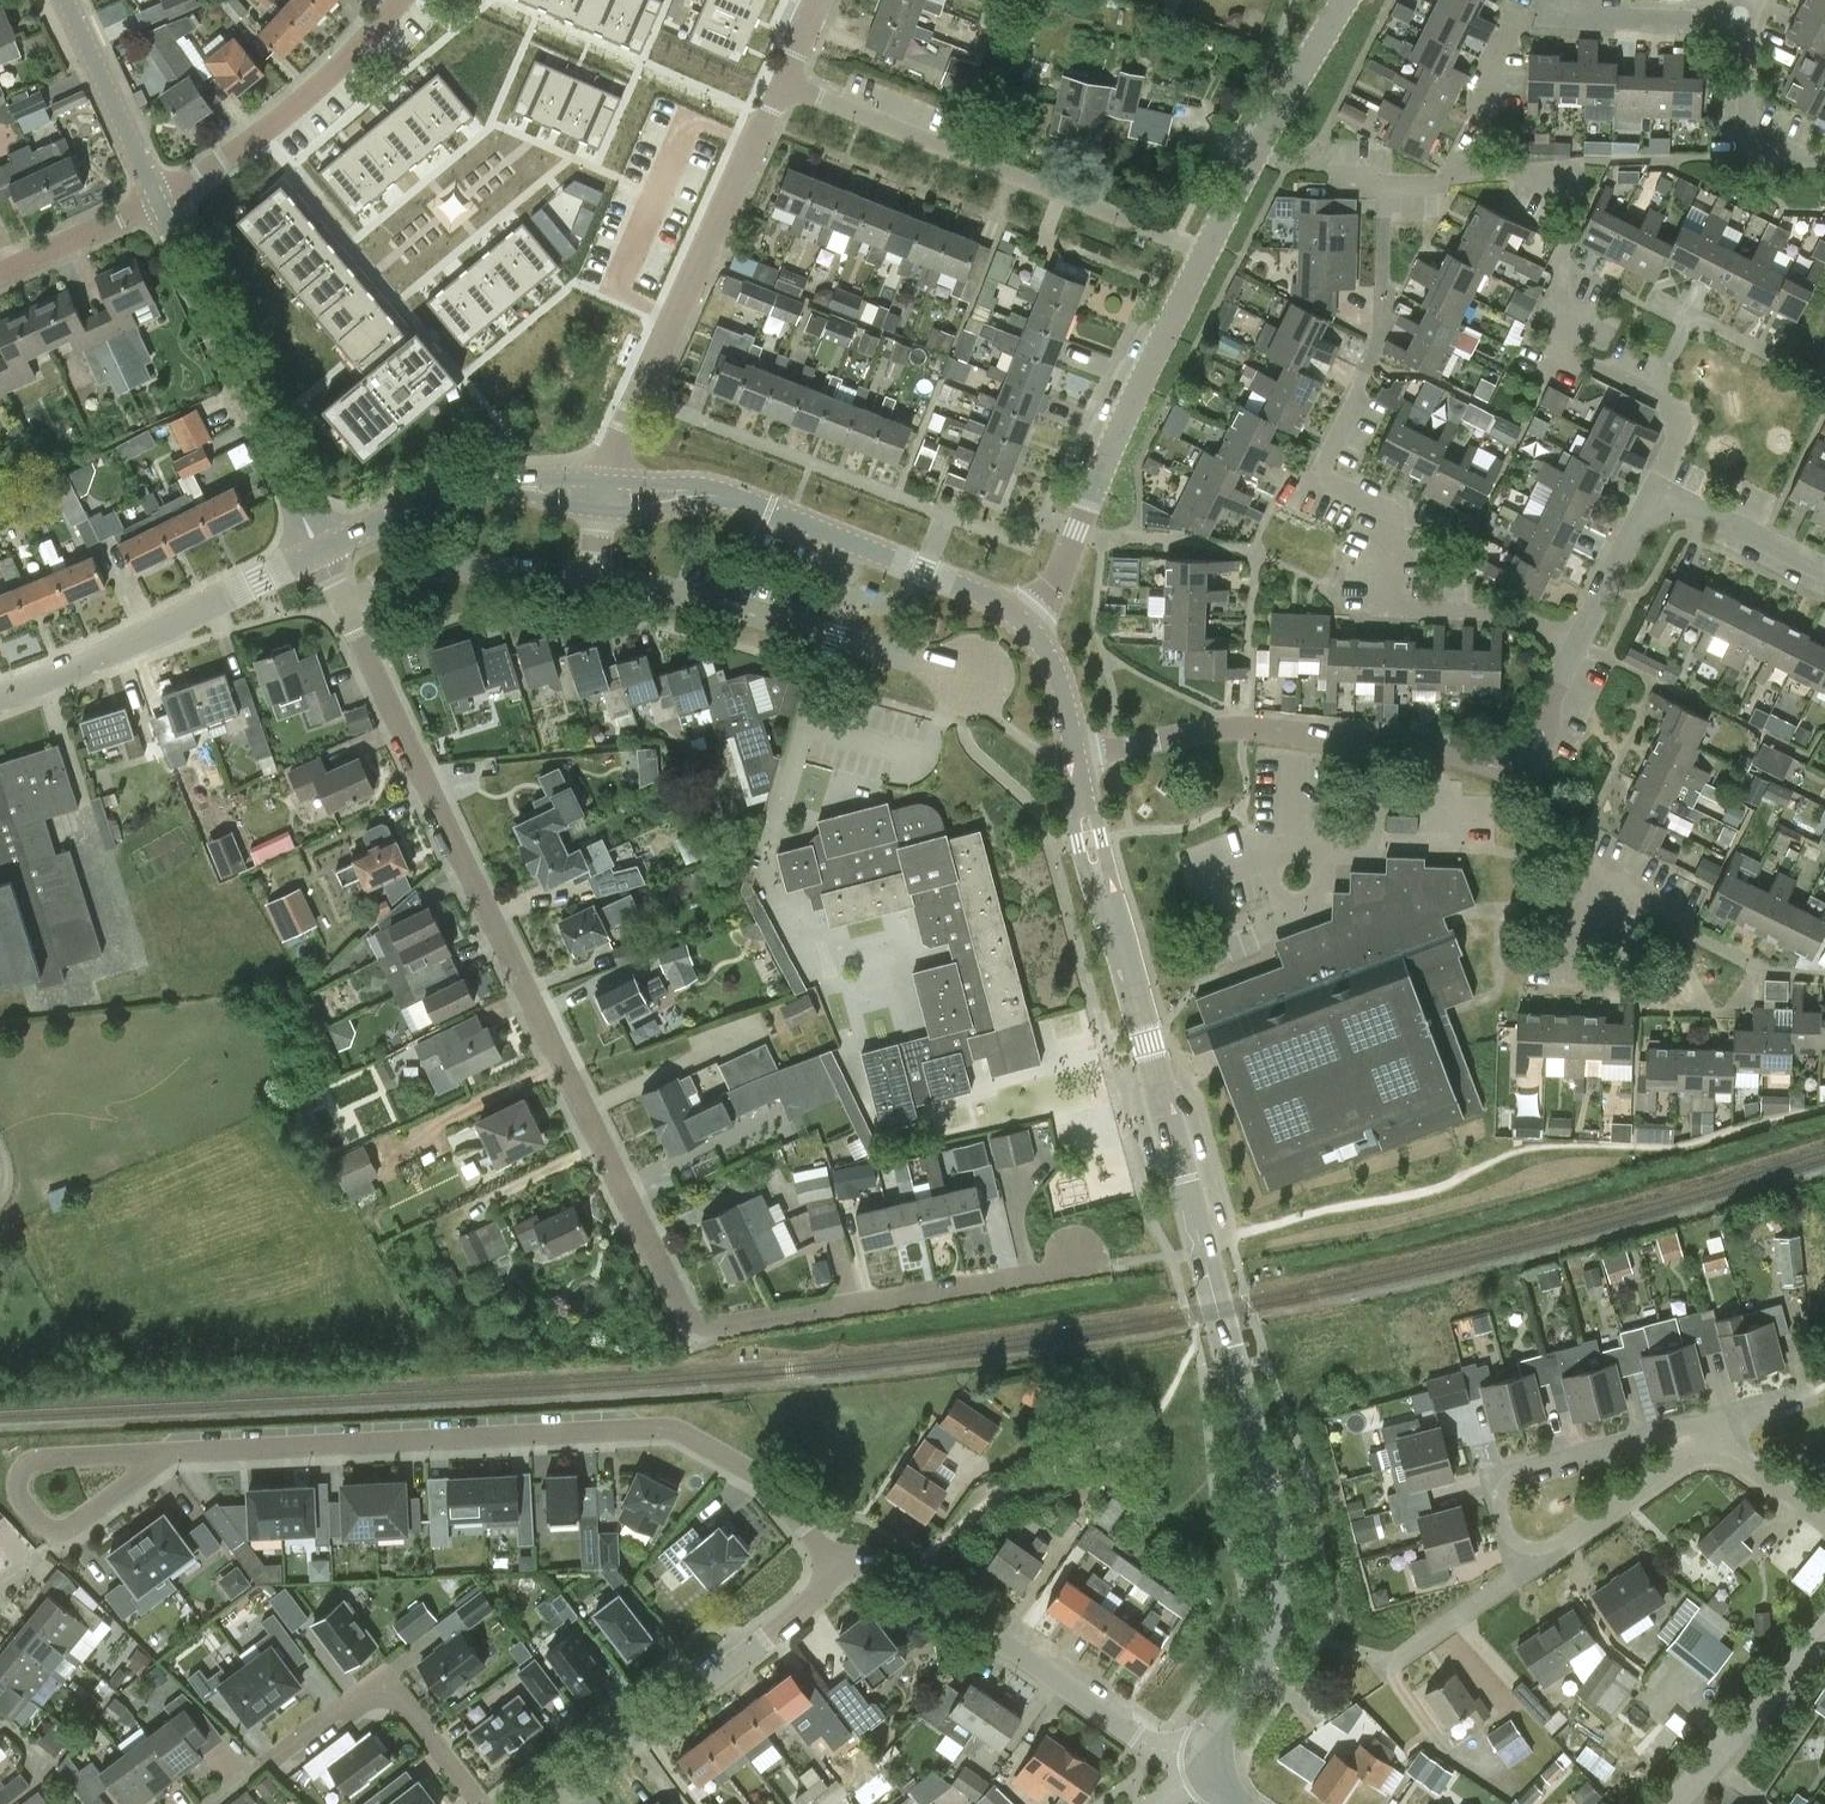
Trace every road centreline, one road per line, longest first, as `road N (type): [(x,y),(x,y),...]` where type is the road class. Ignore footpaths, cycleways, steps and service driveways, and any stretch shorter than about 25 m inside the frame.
road 1 (residential): [(1084,1267),(694,1323),(346,606)]
road 2 (tertiary): [(1206,1748),(1287,1603),(1286,1560),(1090,839),(1076,752)]
road 3 (residential): [(841,1567),(770,1485),(675,1429),(166,1454)]
road 4 (residential): [(1577,644),(1520,618),(1390,610),(1390,512),(1319,474),(1380,339),(1385,187)]
road 5 (residential): [(1209,250),(779,81)]
road 6 (residential): [(1515,763),(1254,724),(1076,752)]
road 7 (residential): [(606,482),(625,417),(779,81)]
road 8 (residential): [(841,1567),(873,1563),(912,1575),(1136,1736),(1164,1749),(1206,1748)]
road 9 (unclassified): [(1028,624),(1055,587),(1147,369),(1209,250)]
road 10 (unclassified): [(317,547),(157,199)]
road 11 (residential): [(550,1803),(812,1601),(841,1567)]
road 12 (residential): [(594,579),(663,591),(954,674)]
road 13 (tertiary): [(317,547),(148,635),(0,695)]
road 14 (residential): [(217,1803),(387,1694),(407,1703),(482,1803)]
road 15 (tertiary): [(1028,624),(981,591),(736,495)]
road 16 (residential): [(157,199),(297,105),(400,0)]
road 17 (residential): [(1545,1549),(1510,1537),(1496,1511),(1503,1478),(1529,1460),(1707,1422)]
road 18 (unclassified): [(1209,250),(1347,0)]
road 19 (residential): [(1460,174),(1509,171),(1562,183),(1576,209),(1560,257),(1565,319),(1559,347)]
road 20 (residential): [(346,606),(397,573),(488,569),(594,579)]
road 21 (residential): [(166,1454),(26,1464),(18,1494),(43,1527),(65,1532),(80,1522)]
road 22 (residential): [(1515,763),(1575,856),(1681,928)]
road 23 (unclassified): [(1676,1803),(1824,1628)]
road 24 (residential): [(1574,15),(1530,16),(1509,28),(1460,149),(1460,174)]
road 25 (unclassified): [(157,199),(66,0)]
road 26 (residential): [(1559,347),(1660,395),(1678,440),(1655,486)]
road 27 (residential): [(1545,1549),(1713,1441)]
road 28 (residential): [(1824,156),(1770,153),(1753,142),(1747,19)]
road 29 (residential): [(1391,1660),(1545,1549)]
road 30 (residential): [(1824,569),(1655,486)]
road 31 (tertiary): [(492,488),(394,509),(317,547)]
road 32 (residential): [(1655,486),(1577,644)]
road 33 (residential): [(0,272),(157,199)]
road 34 (residential): [(1747,19),(1574,15)]
road 35 (tertiary): [(1076,752),(1061,676),(1028,624)]
road 36 (residential): [(1713,1441),(1824,1524)]
road 37 (residential): [(1577,644),(1538,742),(1515,763)]
road 38 (tertiary): [(603,509),(643,511),(736,495)]
road 39 (tertiary): [(736,495),(712,485),(606,482)]

